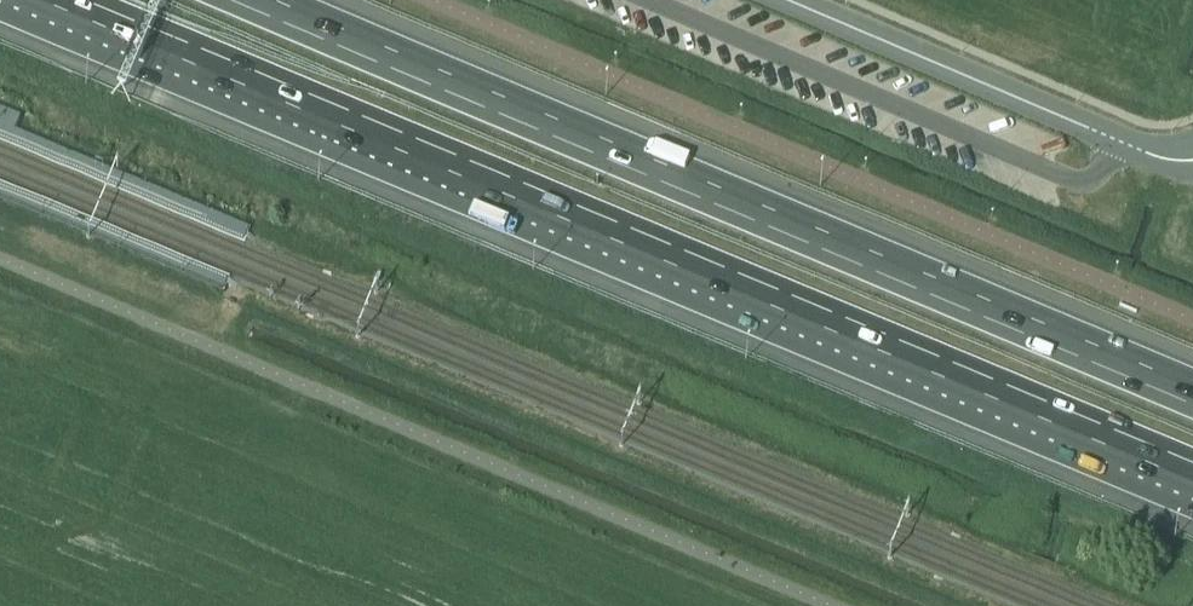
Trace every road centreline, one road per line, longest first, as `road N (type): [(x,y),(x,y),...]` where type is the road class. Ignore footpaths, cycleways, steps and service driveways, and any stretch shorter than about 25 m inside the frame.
road 1 (motorway): [(65,0),(1192,471)]
road 2 (motorway): [(1192,386),(275,0)]
road 3 (unclassified): [(1192,160),(1150,154),(788,0)]

